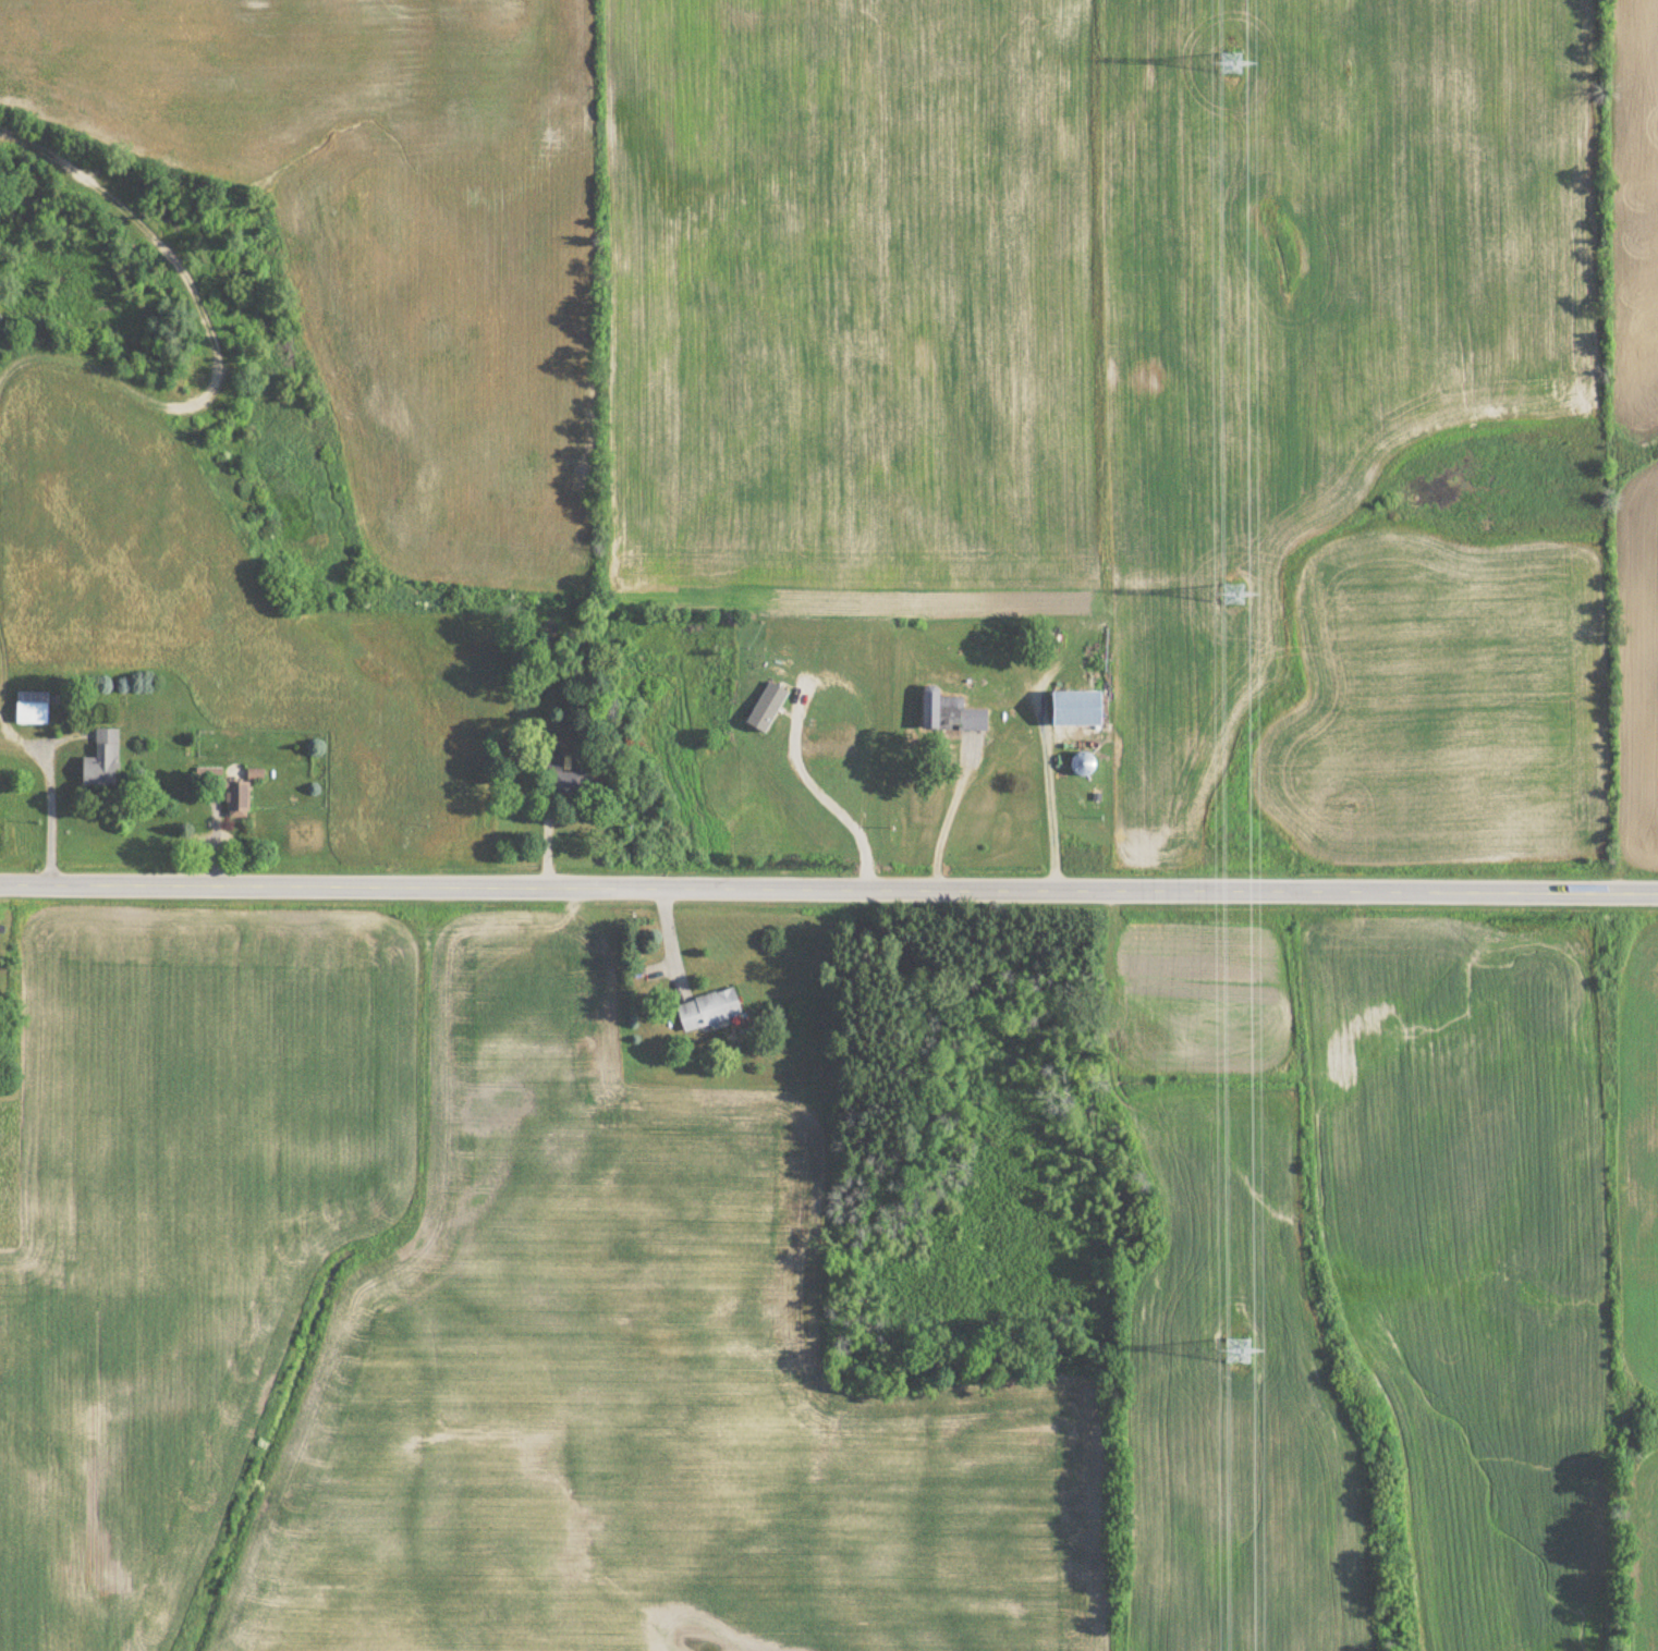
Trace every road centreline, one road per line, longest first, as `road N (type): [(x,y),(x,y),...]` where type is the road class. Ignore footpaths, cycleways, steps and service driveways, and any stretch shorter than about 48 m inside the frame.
road 1 (tertiary): [(1657,892),(0,886)]

